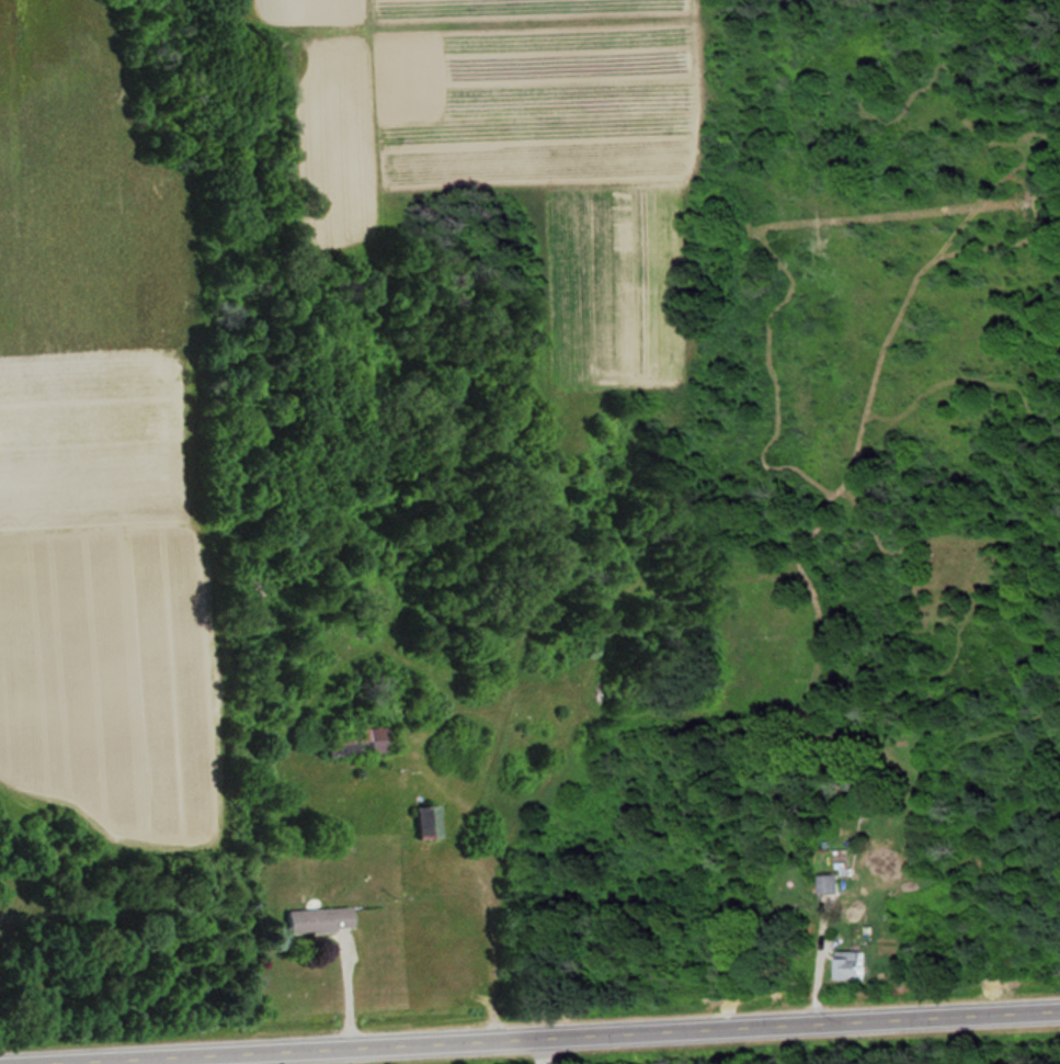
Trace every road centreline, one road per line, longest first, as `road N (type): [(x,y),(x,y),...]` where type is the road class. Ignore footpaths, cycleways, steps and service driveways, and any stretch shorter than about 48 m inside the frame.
road 1 (tertiary): [(0,1063),(1059,1008)]

